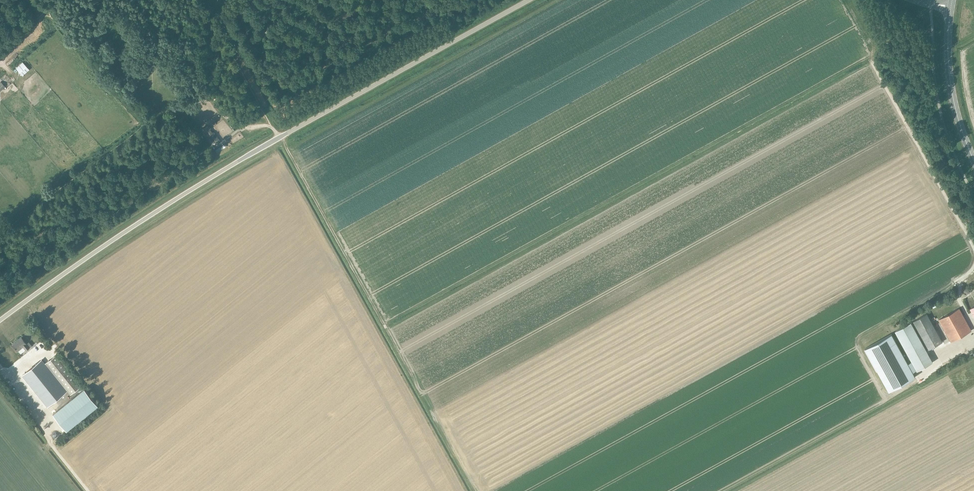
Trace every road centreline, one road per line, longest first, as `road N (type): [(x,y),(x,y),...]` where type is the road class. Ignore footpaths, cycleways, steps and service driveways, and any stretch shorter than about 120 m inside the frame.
road 1 (unclassified): [(0,320),(180,196),(529,0)]
road 2 (secondary): [(973,160),(955,109),(950,10)]

